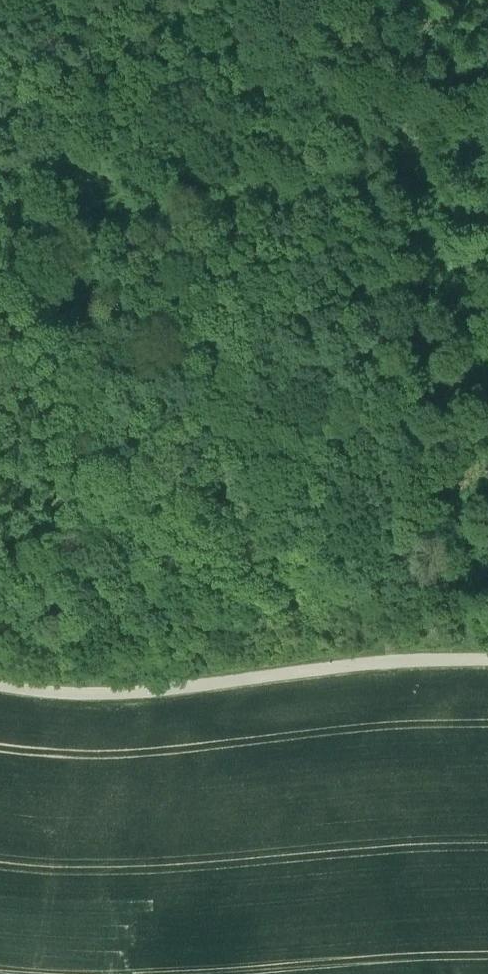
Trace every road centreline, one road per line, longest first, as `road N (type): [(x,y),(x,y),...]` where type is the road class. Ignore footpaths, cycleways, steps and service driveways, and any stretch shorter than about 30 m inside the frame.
road 1 (unclassified): [(0,682),(128,692),(487,656)]

